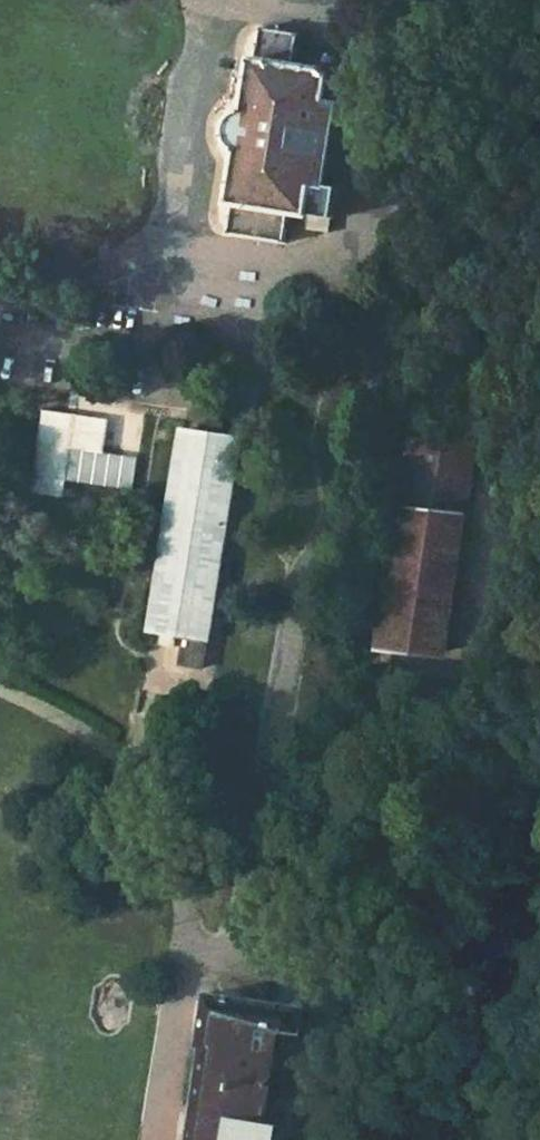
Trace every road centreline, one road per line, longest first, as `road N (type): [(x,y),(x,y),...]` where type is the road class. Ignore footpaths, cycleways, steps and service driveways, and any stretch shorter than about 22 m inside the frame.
road 1 (track): [(197,952),(228,944),(239,929),(299,579),(359,442),(373,340),(355,278),(327,262),(257,253),(165,273),(214,0)]
road 2 (track): [(164,1139),(197,952),(182,874),(156,799),(125,762),(0,690)]
road 3 (track): [(165,273),(0,309)]

